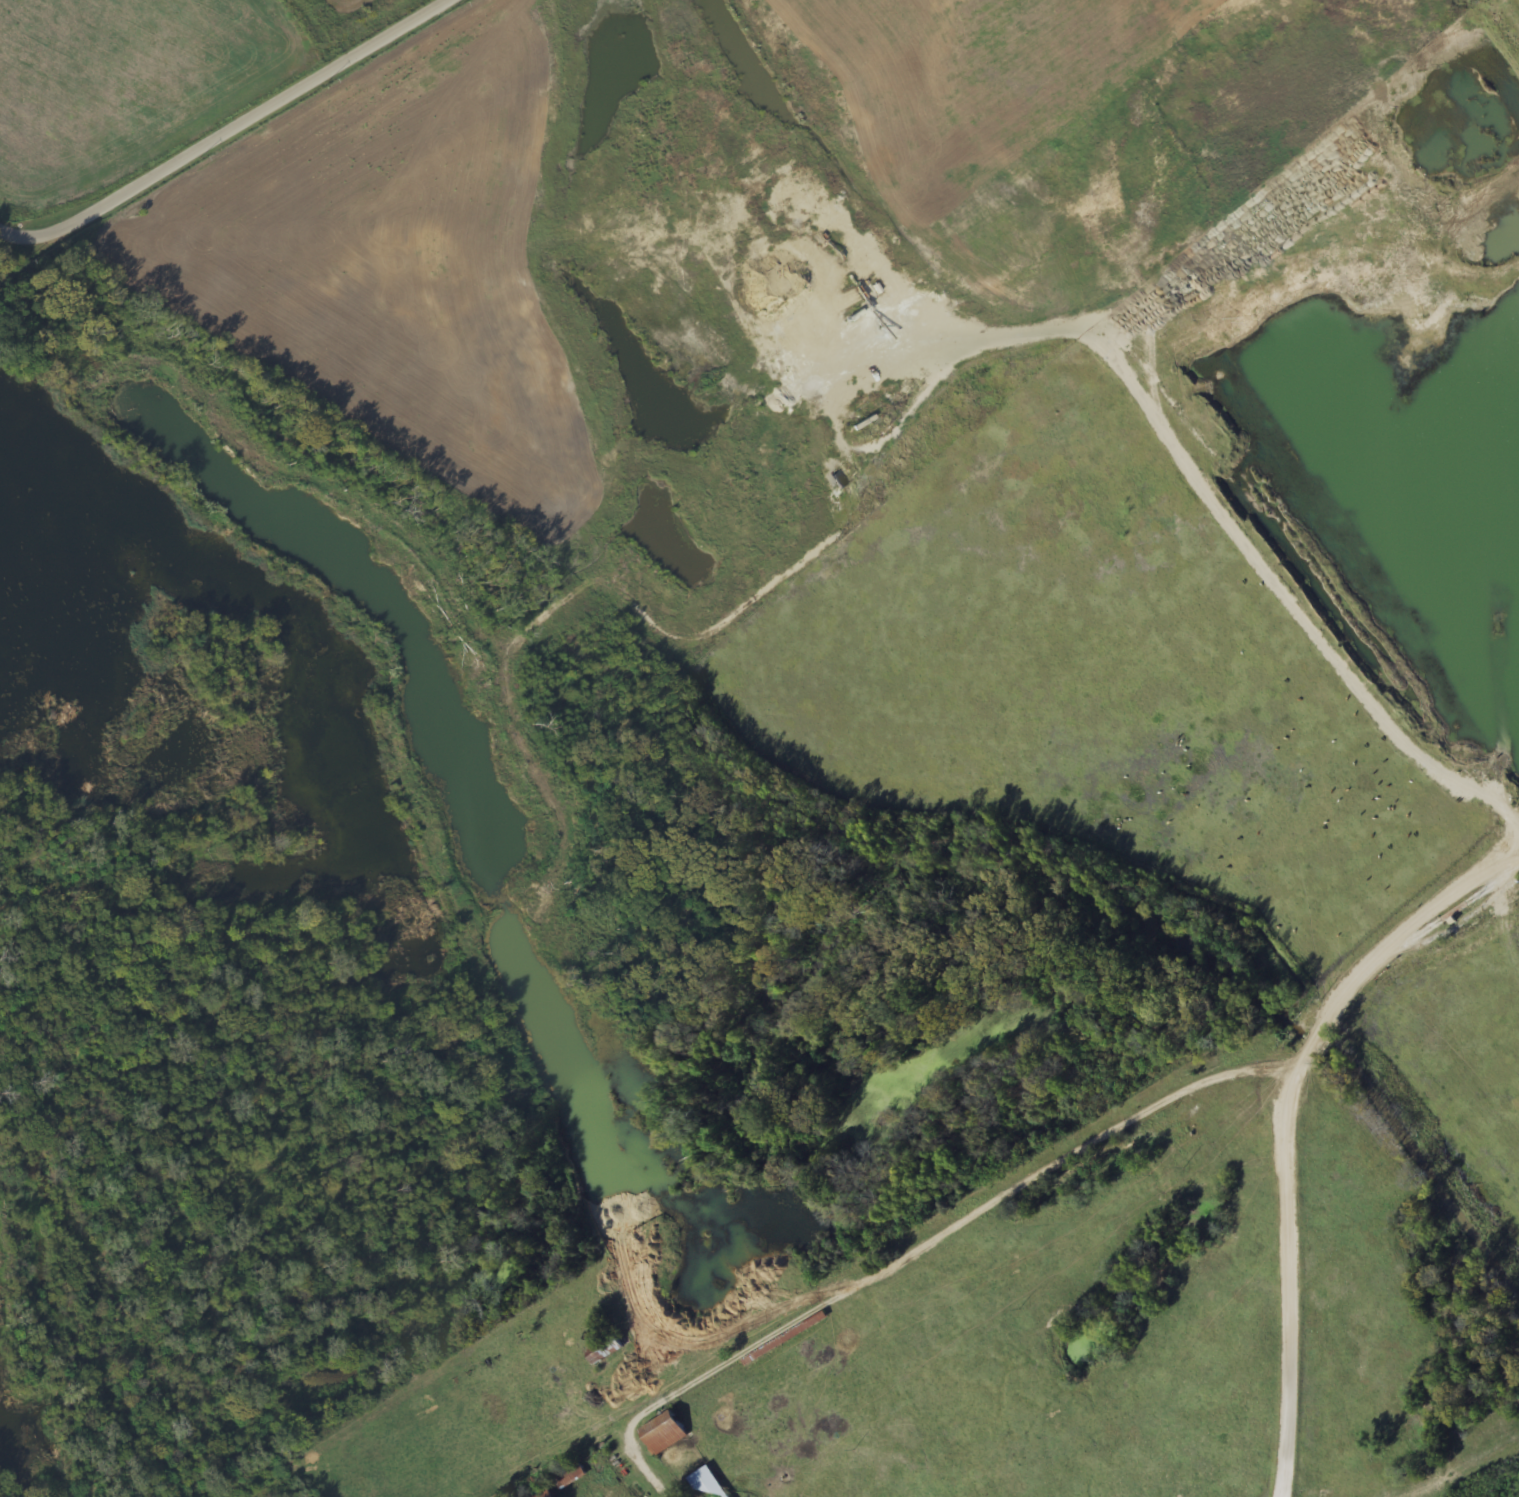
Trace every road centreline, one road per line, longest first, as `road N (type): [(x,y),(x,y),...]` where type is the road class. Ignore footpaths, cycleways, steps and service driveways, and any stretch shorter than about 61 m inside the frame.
road 1 (residential): [(0,231),(40,241),(85,223),(453,0)]

